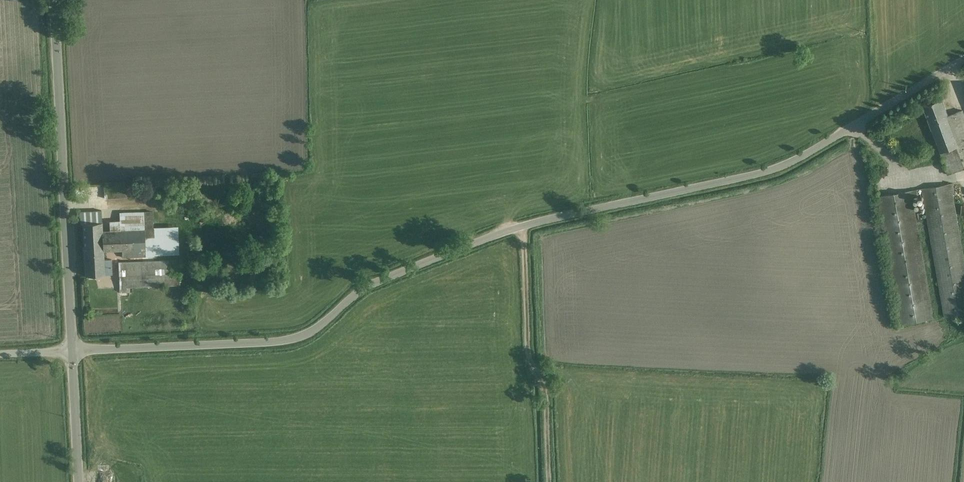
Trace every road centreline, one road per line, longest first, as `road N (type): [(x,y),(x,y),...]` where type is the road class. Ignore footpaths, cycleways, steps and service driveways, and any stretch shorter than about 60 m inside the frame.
road 1 (unclassified): [(74,352),(297,345),(365,294),(503,236),(804,161),(963,63)]
road 2 (unclassified): [(74,352),(53,0)]
road 3 (track): [(523,229),(550,481)]
road 4 (unclassified): [(79,481),(74,352)]

